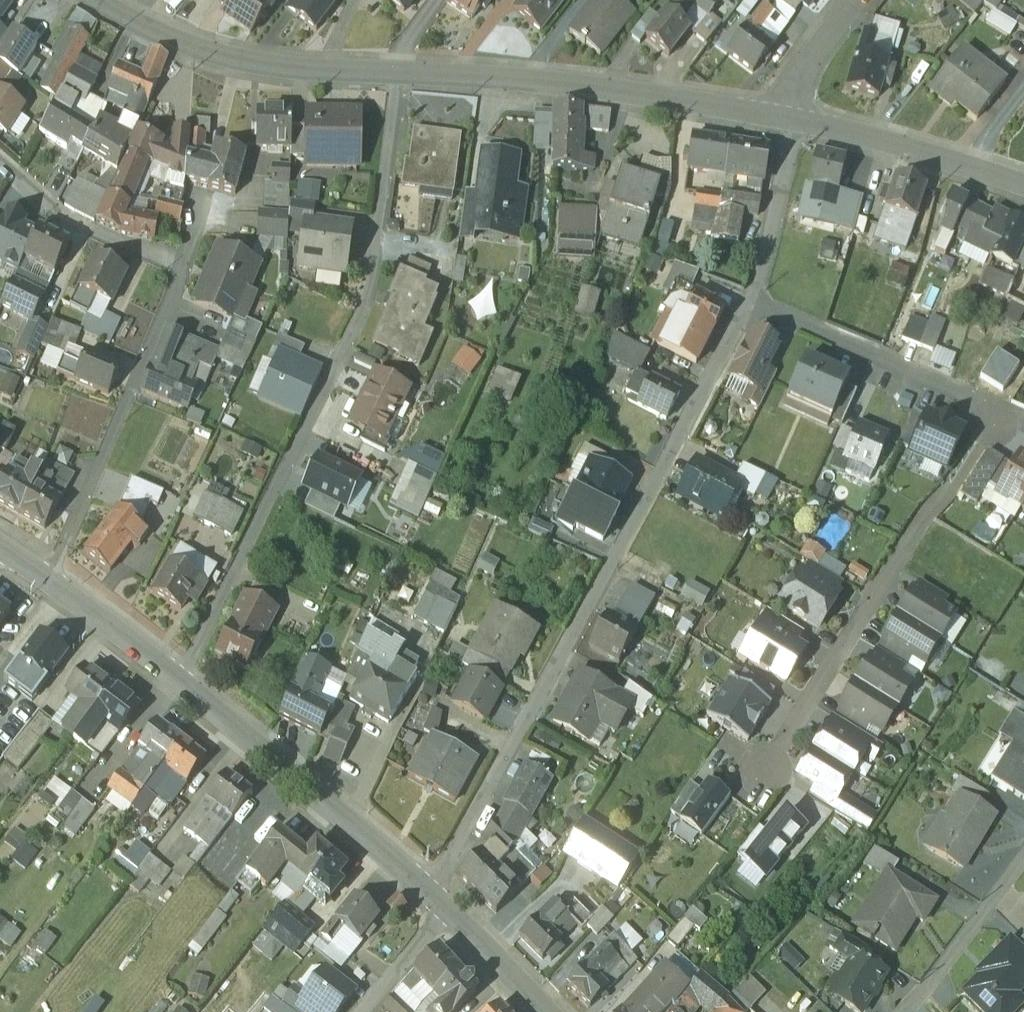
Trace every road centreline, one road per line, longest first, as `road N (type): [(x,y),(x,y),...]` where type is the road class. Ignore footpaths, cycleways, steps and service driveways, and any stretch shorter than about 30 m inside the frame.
road 1 (residential): [(752,299),(431,888)]
road 2 (residential): [(186,680),(361,306),(399,69)]
road 3 (residential): [(994,420),(965,470),(926,511),(766,767)]
road 4 (residential): [(782,114),(550,79),(399,69)]
road 5 (residential): [(184,257),(51,574)]
road 6 (tertiary): [(431,888),(186,680)]
road 7 (residential): [(399,69),(261,63),(168,36),(103,0)]
road 8 (residential): [(994,420),(970,393),(752,299)]
road 9 (residential): [(1023,182),(800,116)]
road 10 (residential): [(0,159),(66,214),(184,257)]
road 11 (residential): [(904,1011),(1023,859)]
road 12 (residential): [(800,116),(752,299)]
road 13 (tertiary): [(186,680),(51,574)]
road 14 (tertiary): [(551,1011),(449,905)]
road 15 (residential): [(362,1011),(449,905)]
road 16 (residential): [(854,0),(798,73),(782,114)]

